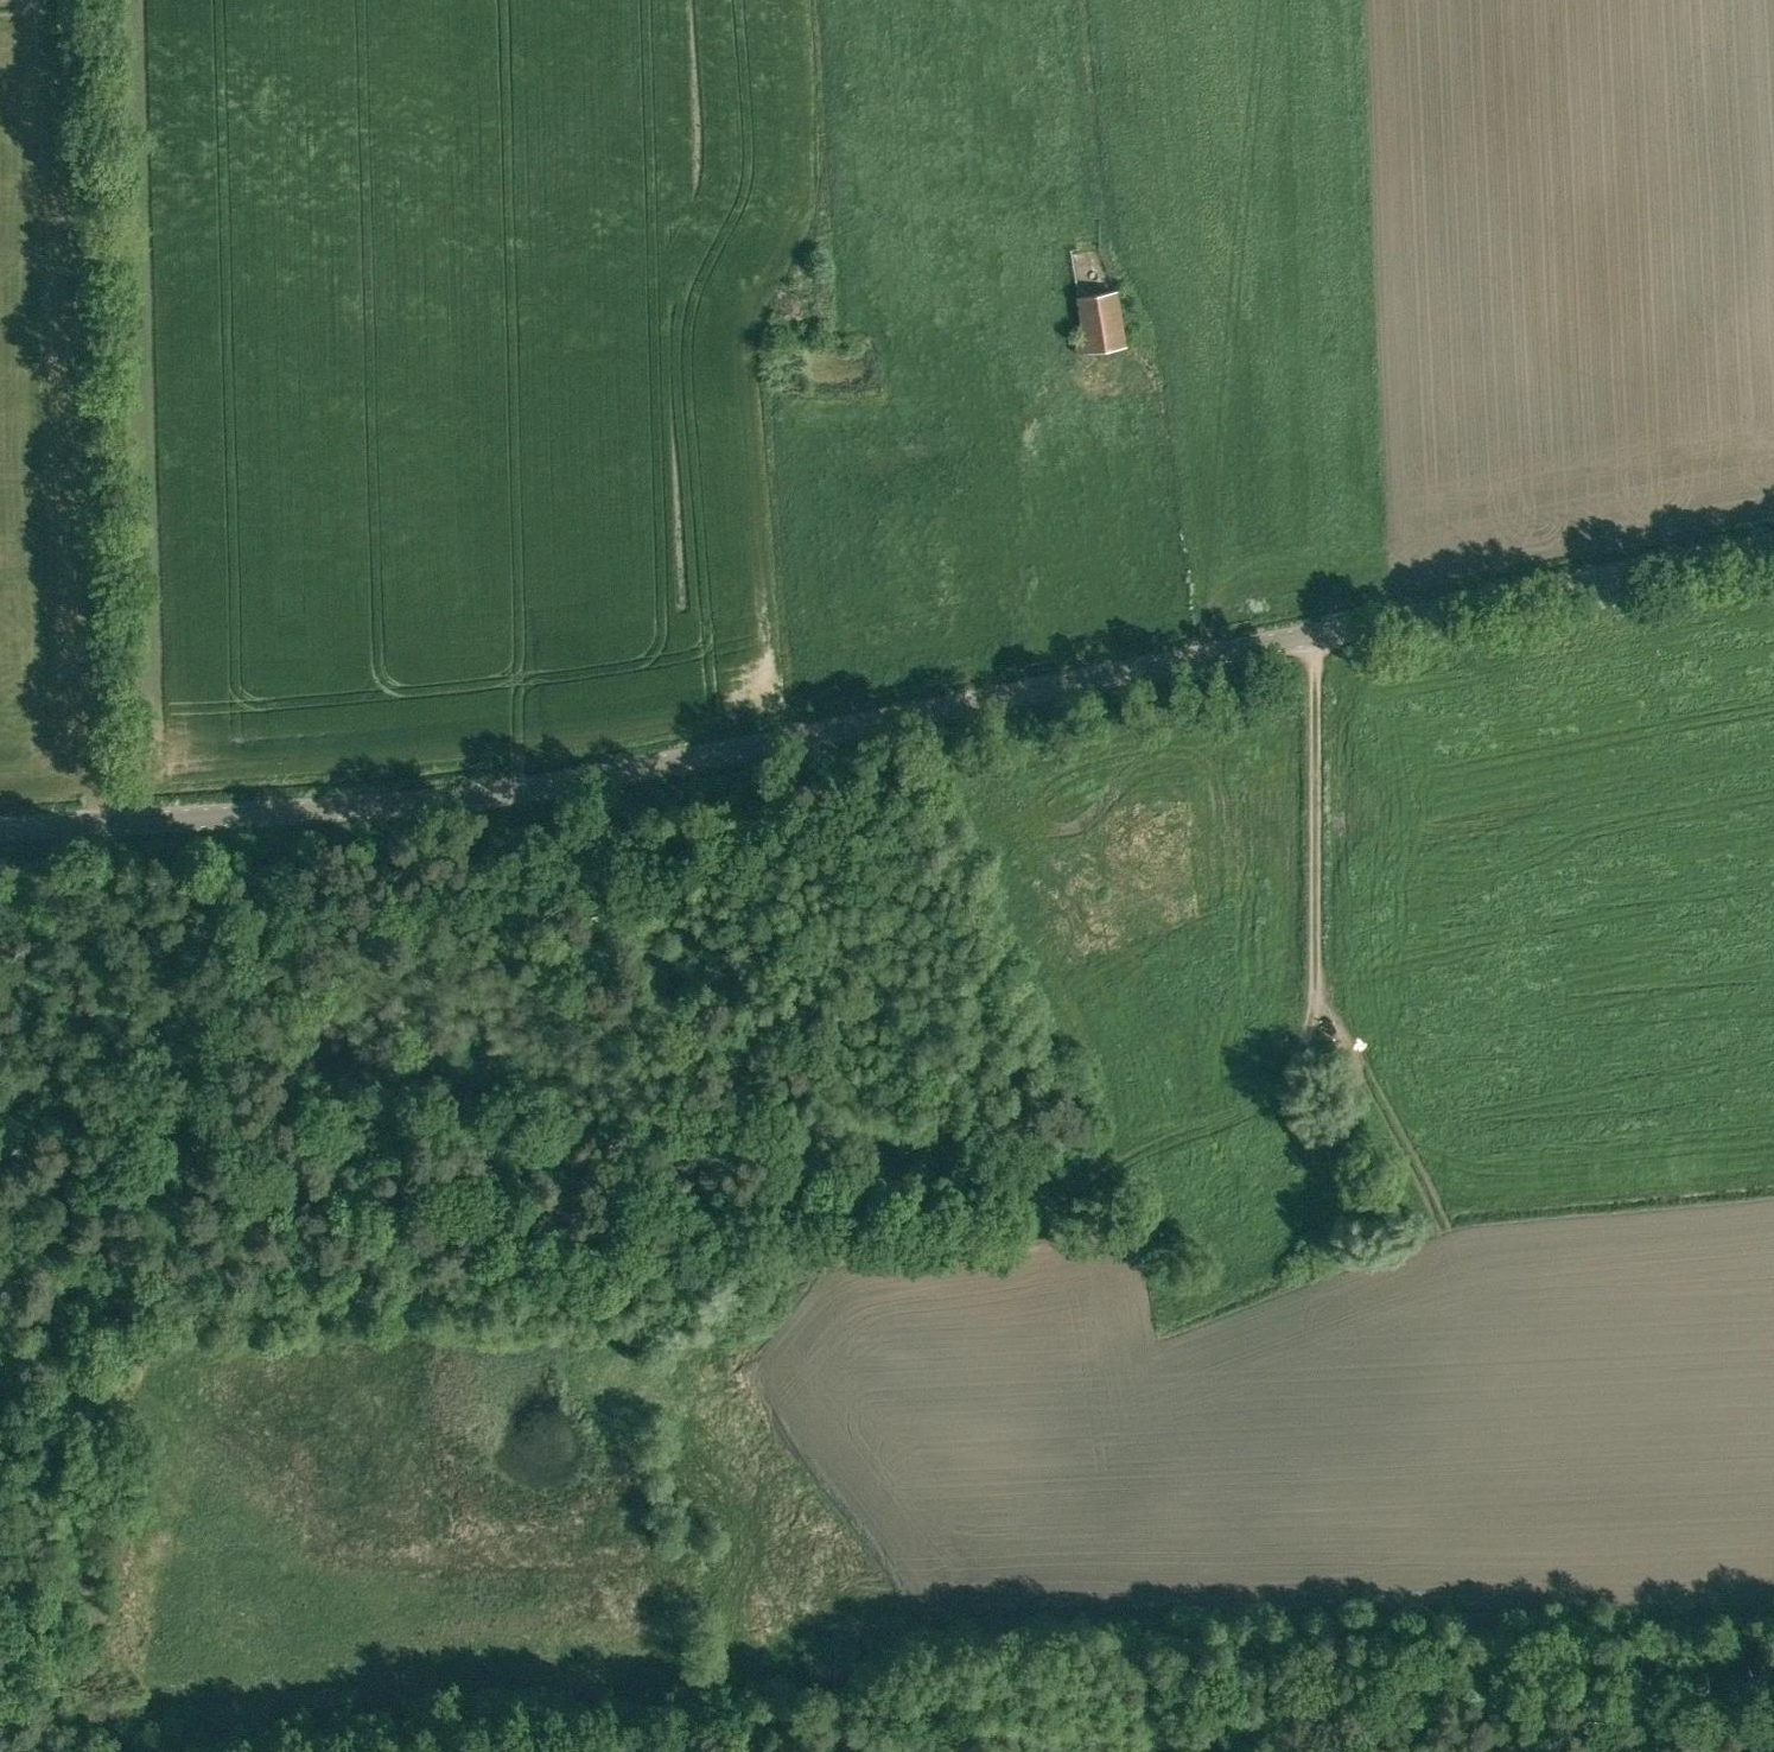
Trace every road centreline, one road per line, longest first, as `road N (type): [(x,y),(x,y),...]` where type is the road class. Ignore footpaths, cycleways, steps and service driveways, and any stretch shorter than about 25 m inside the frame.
road 1 (unclassified): [(0,830),(437,803),(1312,643),(1773,541)]
road 2 (track): [(1312,643),(1309,1014)]

